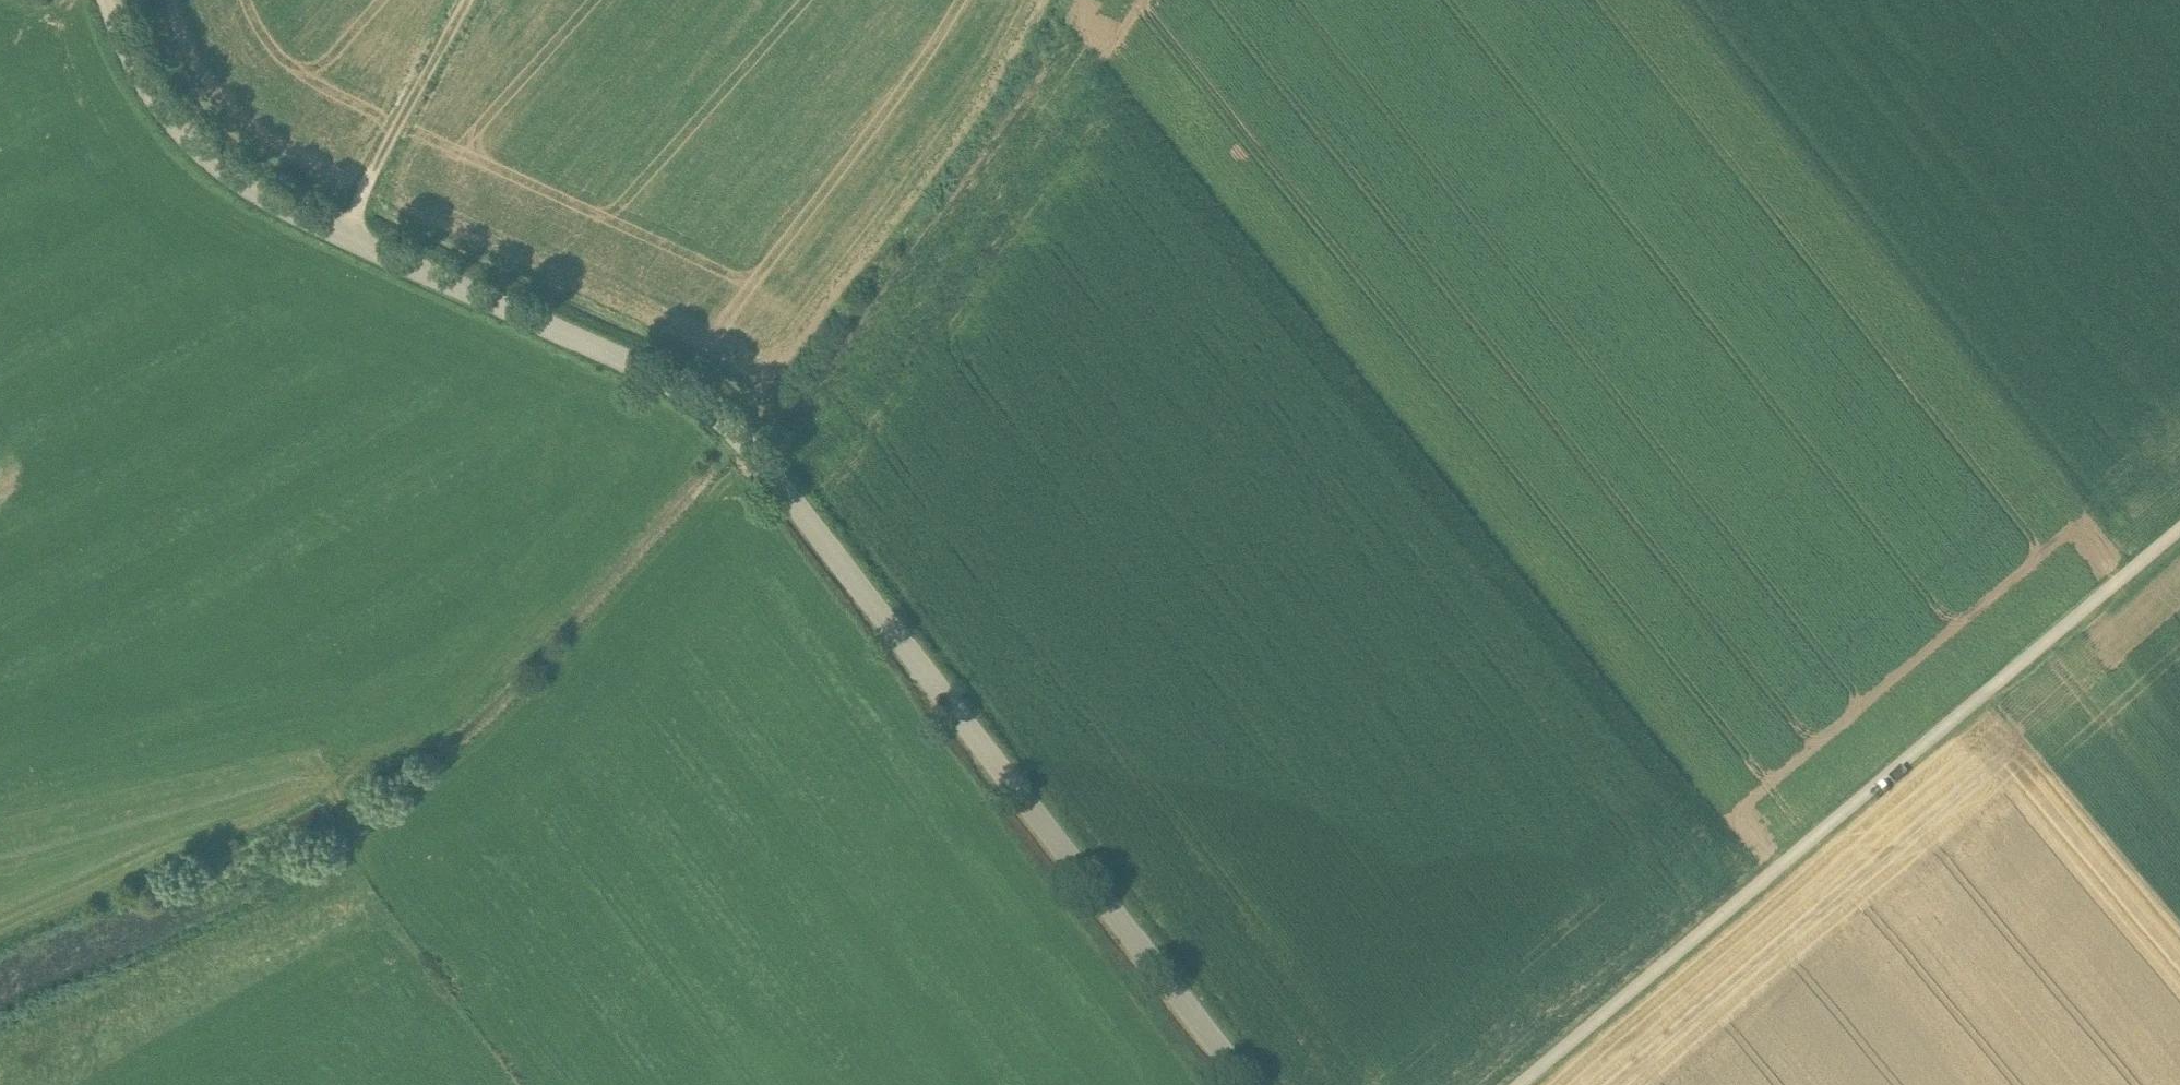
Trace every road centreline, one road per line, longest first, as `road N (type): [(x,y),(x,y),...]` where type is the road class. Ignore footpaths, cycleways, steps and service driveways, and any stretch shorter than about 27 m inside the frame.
road 1 (tertiary): [(1249,1084),(742,441),(675,380),(344,235),(225,167),(144,76),(113,0)]
road 2 (track): [(1519,1084),(2179,529)]
road 3 (track): [(344,235),(470,0)]

